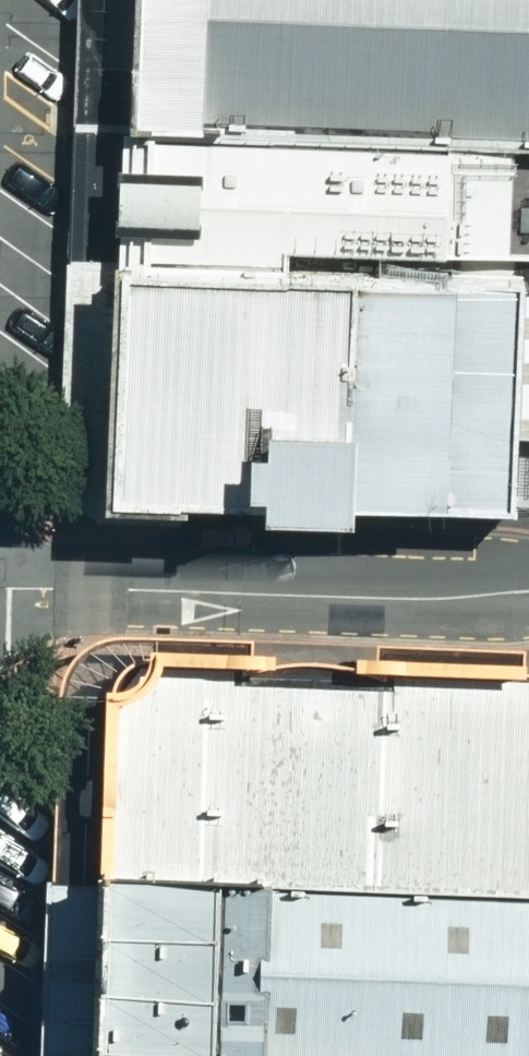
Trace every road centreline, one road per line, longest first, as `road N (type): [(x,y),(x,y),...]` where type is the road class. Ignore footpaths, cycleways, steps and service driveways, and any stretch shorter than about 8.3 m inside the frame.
road 1 (unclassified): [(0,587),(415,599),(528,592)]

